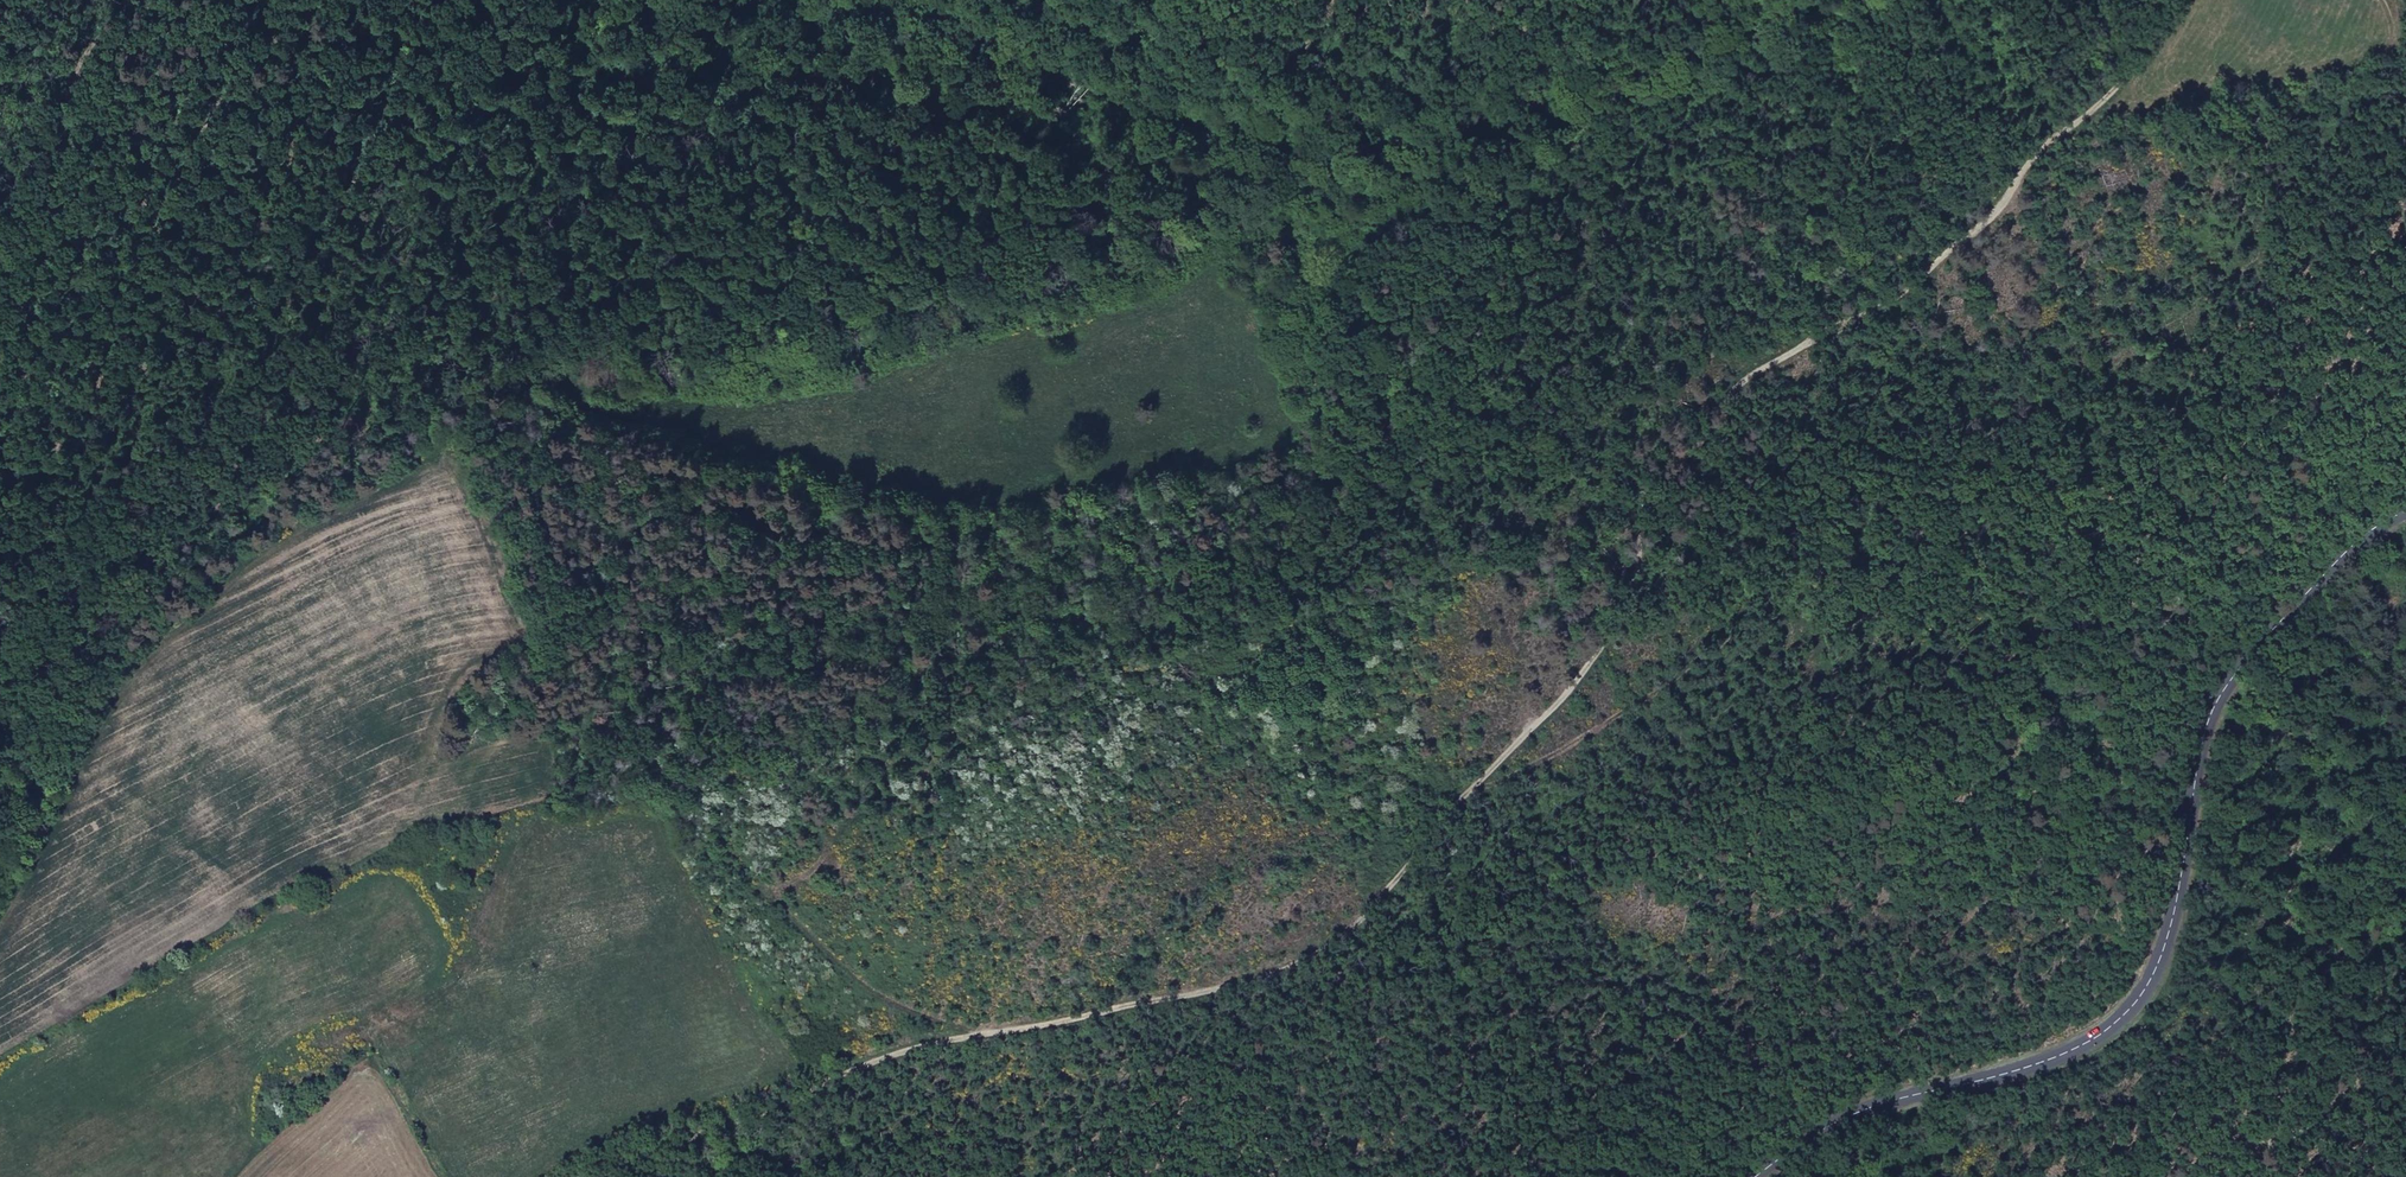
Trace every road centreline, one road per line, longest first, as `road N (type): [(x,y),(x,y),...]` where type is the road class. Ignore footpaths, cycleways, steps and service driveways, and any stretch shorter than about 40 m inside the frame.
road 1 (track): [(598,1176),(901,1053),(1218,988),(1316,955),(1344,937),(1565,695),(1629,609),(1650,516),(1718,406),(1752,375),(1911,285),(1975,231),(2052,141),(2118,85),(2180,0)]
road 2 (track): [(0,879),(149,585),(184,540),(308,441),(524,340),(652,333),(924,287),(1262,145),(1275,115),(1243,66),(1174,0)]
road 3 (secondary): [(1757,1176),(1833,1124),(2037,1065),(2121,1022),(2166,944),(2221,696),(2357,544),(2405,513)]

